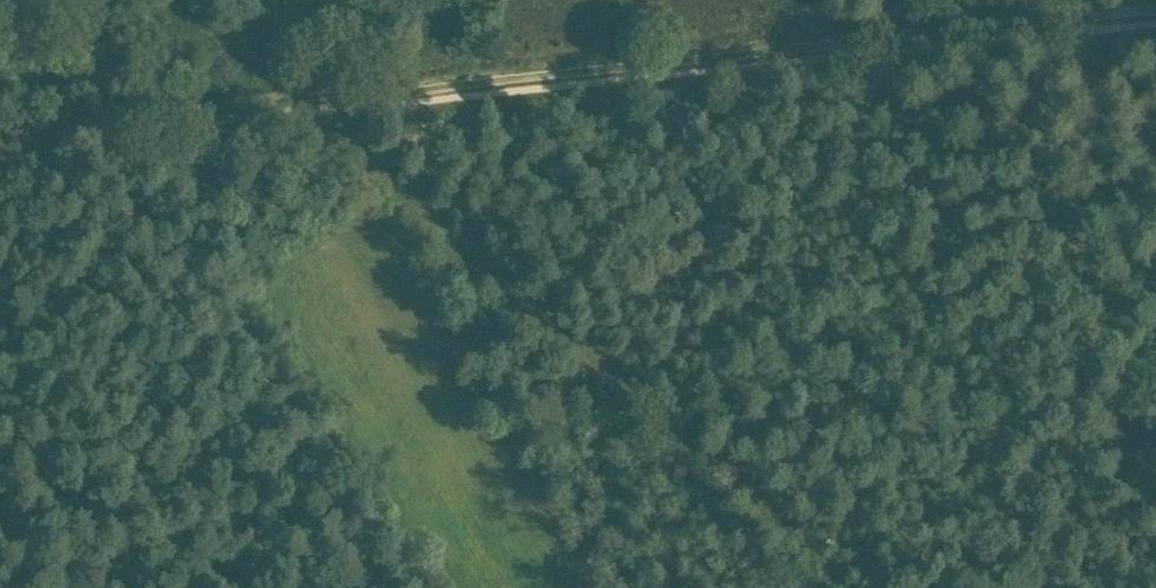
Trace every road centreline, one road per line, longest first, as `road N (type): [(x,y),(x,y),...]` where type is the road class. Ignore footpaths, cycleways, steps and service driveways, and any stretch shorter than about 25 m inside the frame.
road 1 (track): [(1155,1),(0,154)]
road 2 (track): [(346,111),(352,133),(372,159),(870,587)]

